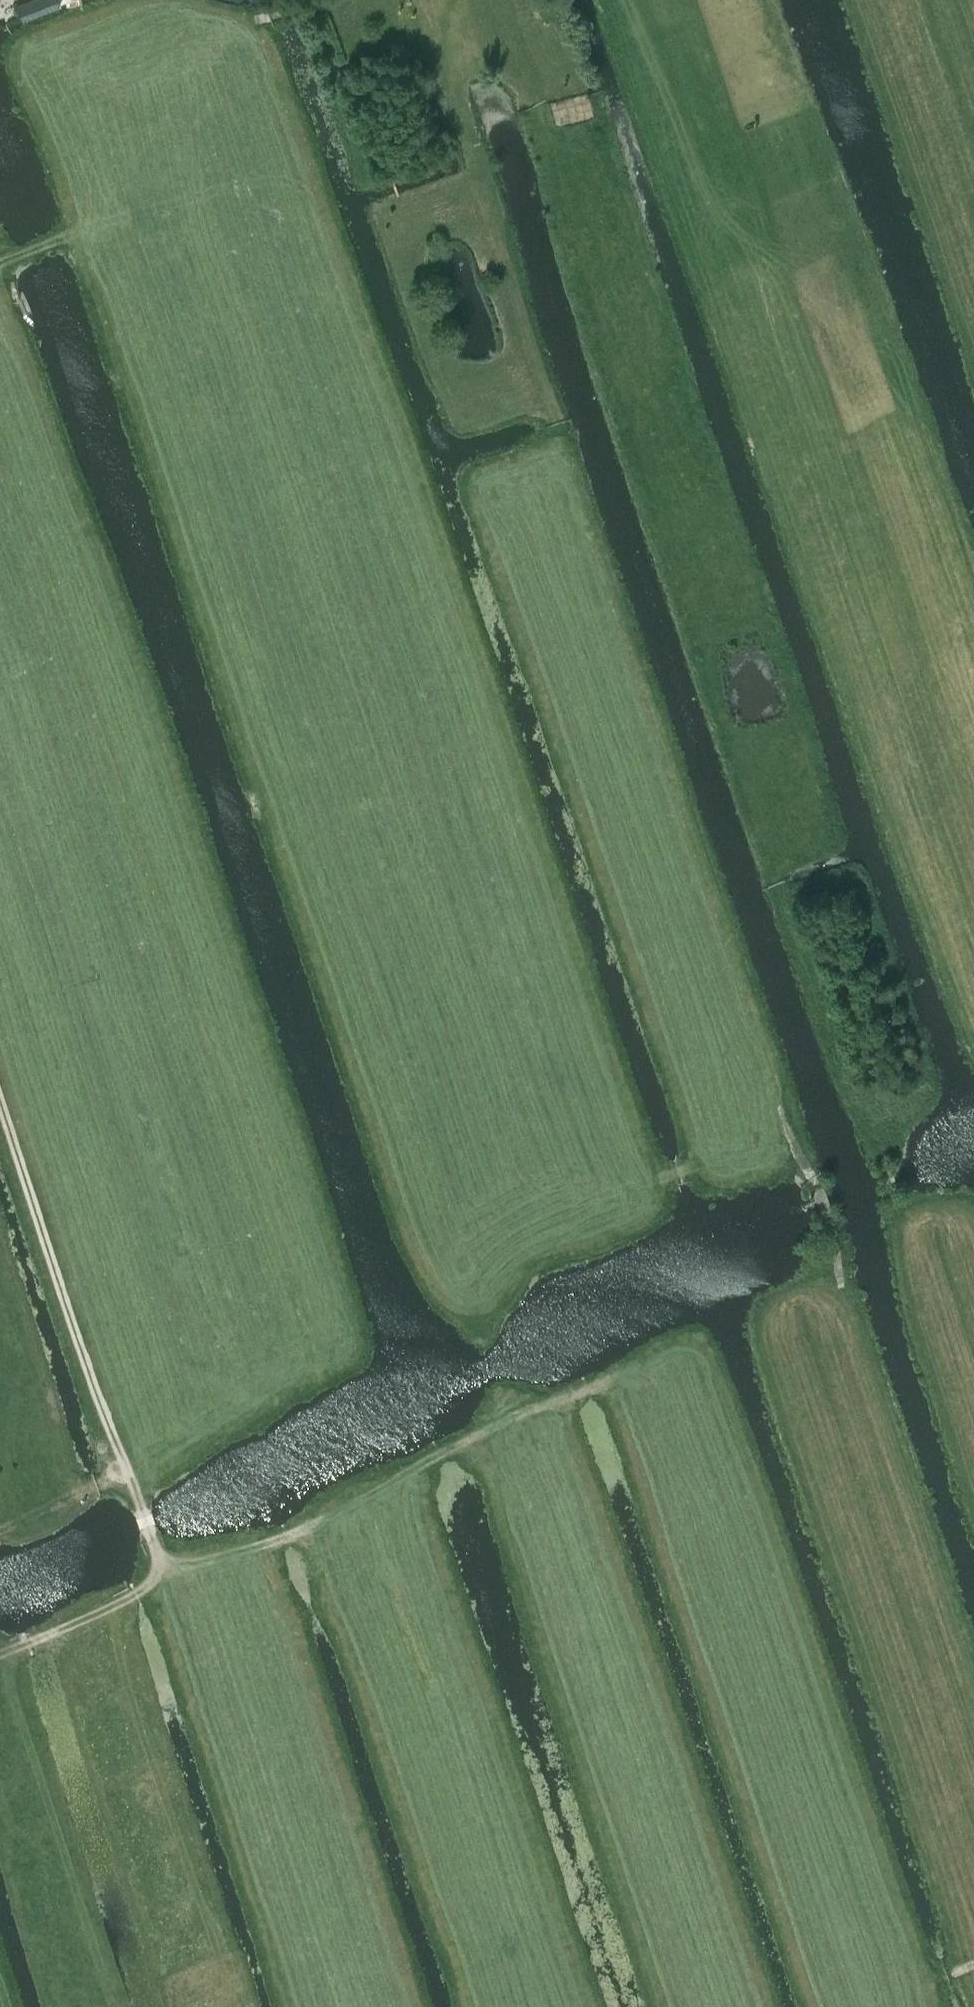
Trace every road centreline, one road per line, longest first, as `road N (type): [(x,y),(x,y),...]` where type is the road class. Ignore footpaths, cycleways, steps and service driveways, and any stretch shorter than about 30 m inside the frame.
road 1 (track): [(973,1731),(848,1350),(837,1251),(815,1182),(802,1163),(395,0)]

